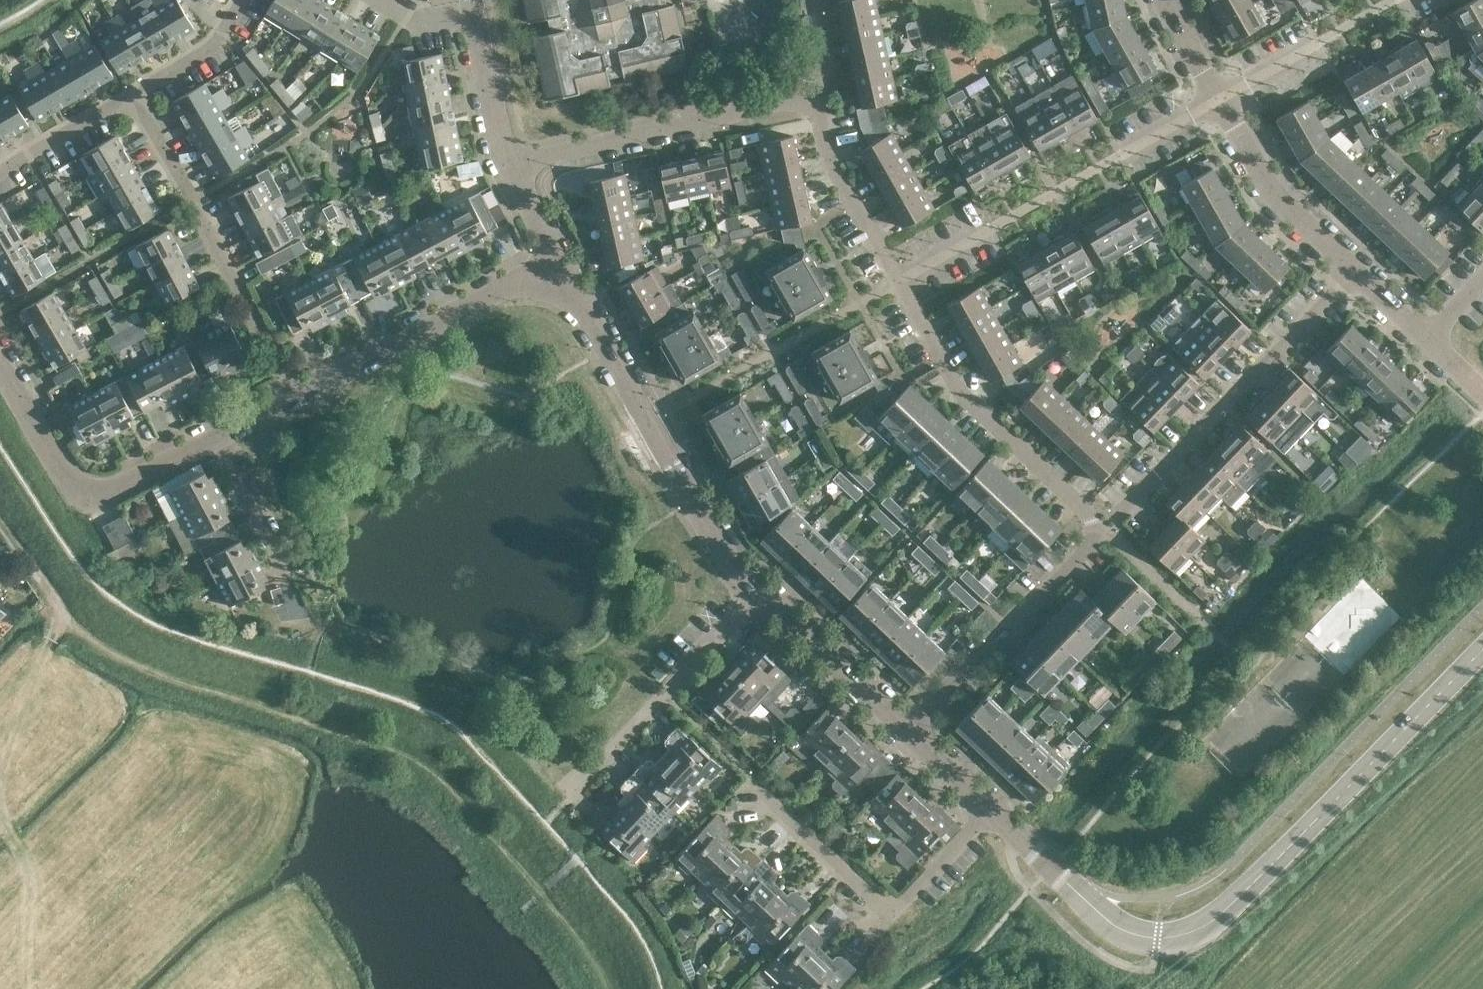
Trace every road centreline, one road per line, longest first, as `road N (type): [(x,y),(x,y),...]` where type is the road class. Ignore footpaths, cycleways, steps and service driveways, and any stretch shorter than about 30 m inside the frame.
road 1 (track): [(608,988),(566,921),(443,776),(412,756),(139,669),(66,621)]
road 2 (tertiary): [(1482,648),(1223,912),(1177,939),(1154,941),(1110,924),(989,810)]
road 3 (tertiary): [(759,595),(715,547),(558,259)]
road 4 (residential): [(1103,531),(1357,268)]
road 5 (residential): [(901,284),(1216,107)]
road 6 (residential): [(989,810),(885,918),(750,783)]
road 7 (residential): [(294,397),(138,98)]
road 8 (residential): [(1103,531),(963,393),(901,284)]
road 9 (tertiary): [(0,349),(85,491),(116,487),(221,437)]
road 10 (residential): [(816,95),(512,164)]
road 11 (tertiary): [(294,397),(558,259)]
road 12 (residential): [(907,732),(1103,531)]
road 13 (residential): [(574,798),(759,595)]
road 14 (residential): [(1357,268),(1285,200),(1216,107)]
road 15 (residential): [(901,284),(829,154),(816,95)]
road 16 (tertiary): [(907,732),(759,595)]
road 17 (residential): [(0,177),(138,98)]
road 18 (residential): [(138,98),(218,49),(253,0)]
road 19 (track): [(50,642),(66,621),(0,525)]
road 20 (residential): [(512,164),(479,26)]
road 21 (residential): [(1216,107),(1330,40)]
road 22 (residential): [(221,437),(278,554)]
road 23 (residential): [(1103,531),(1196,616)]

